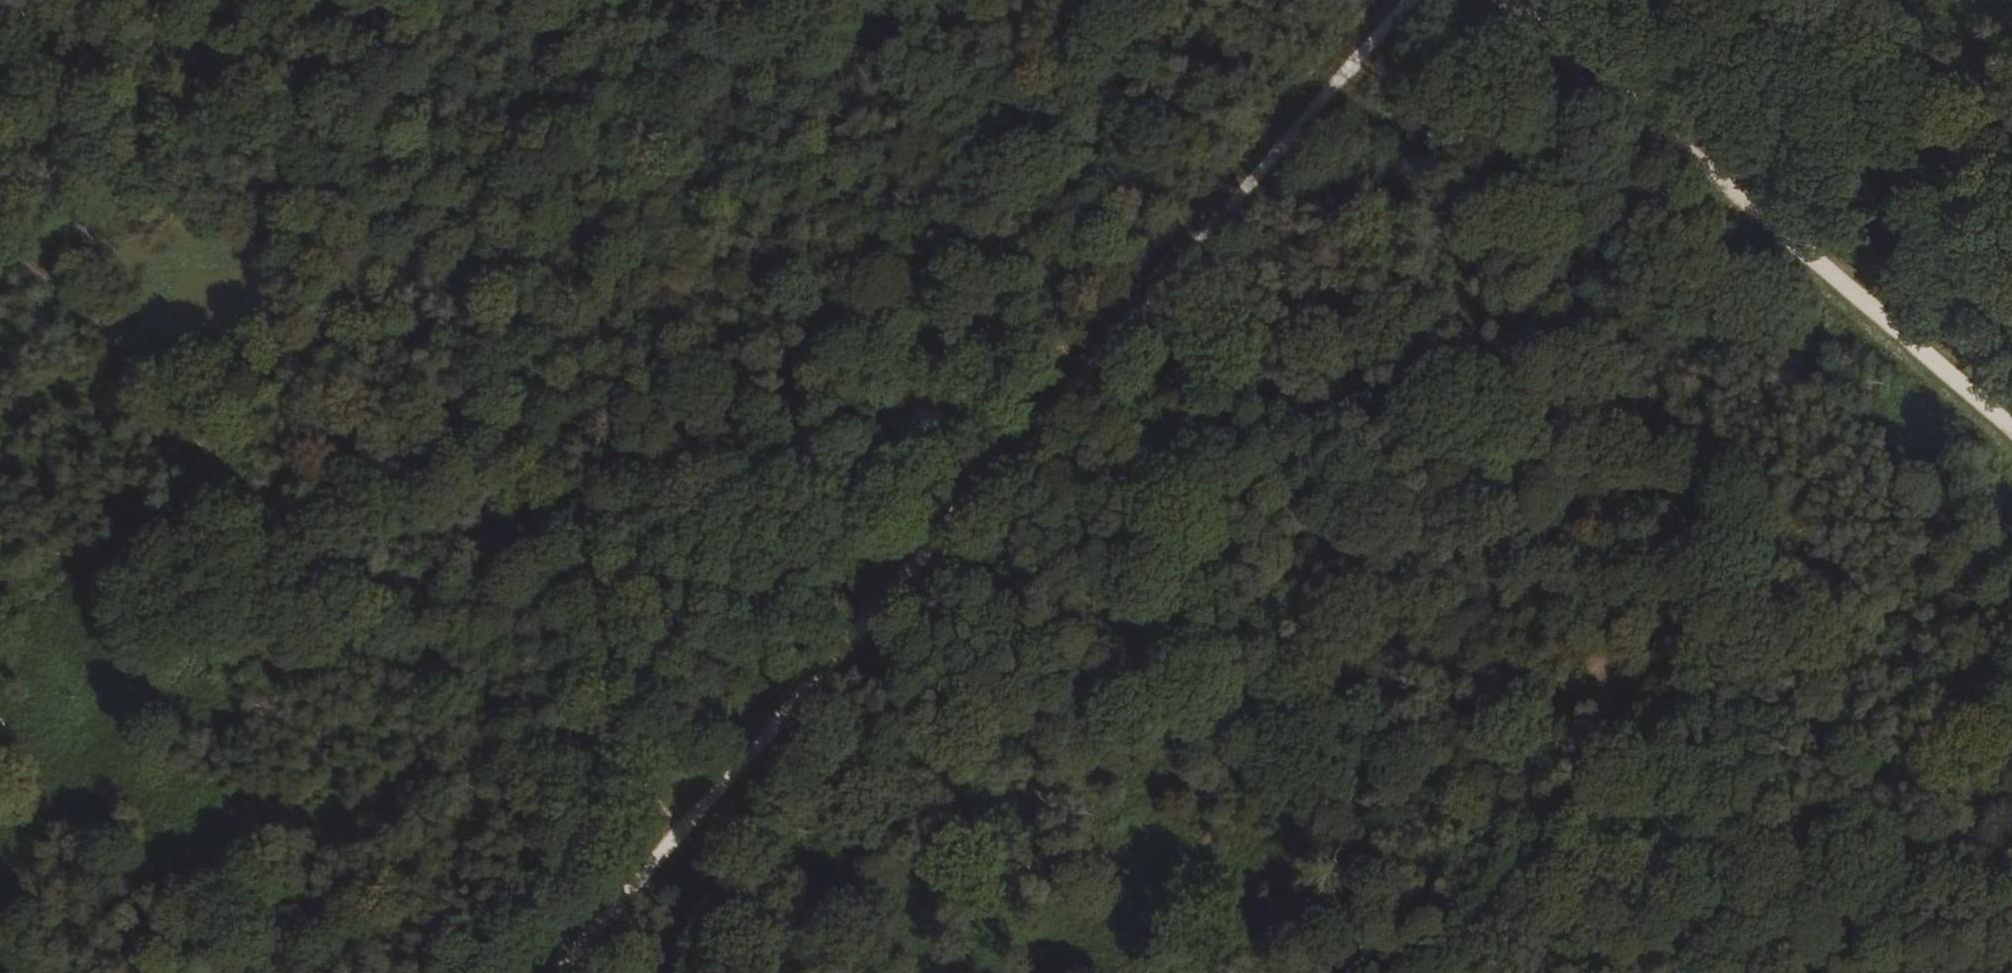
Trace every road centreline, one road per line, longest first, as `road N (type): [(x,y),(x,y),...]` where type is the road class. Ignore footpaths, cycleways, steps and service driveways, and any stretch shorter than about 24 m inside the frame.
road 1 (track): [(561,972),(1412,0)]
road 2 (track): [(1511,0),(2011,427)]

